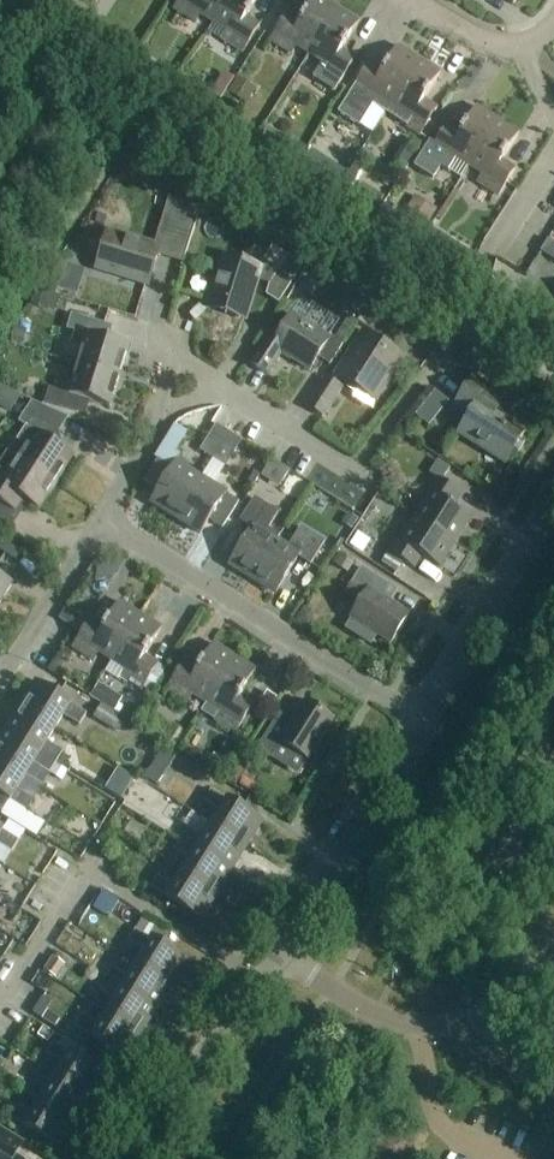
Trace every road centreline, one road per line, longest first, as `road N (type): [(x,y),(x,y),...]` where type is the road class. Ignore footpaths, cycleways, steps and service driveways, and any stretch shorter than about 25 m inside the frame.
road 1 (residential): [(421,719),(101,517)]
road 2 (residential): [(257,978),(104,879),(78,885),(0,1001)]
road 3 (unclassified): [(257,978),(284,950),(421,719)]
road 4 (unclassified): [(421,719),(553,502)]
road 5 (unclassified): [(142,1158),(257,978)]
road 6 (residential): [(101,517),(0,677)]
road 7 (residential): [(354,471),(219,388)]
road 8 (residential): [(354,471),(447,354)]

